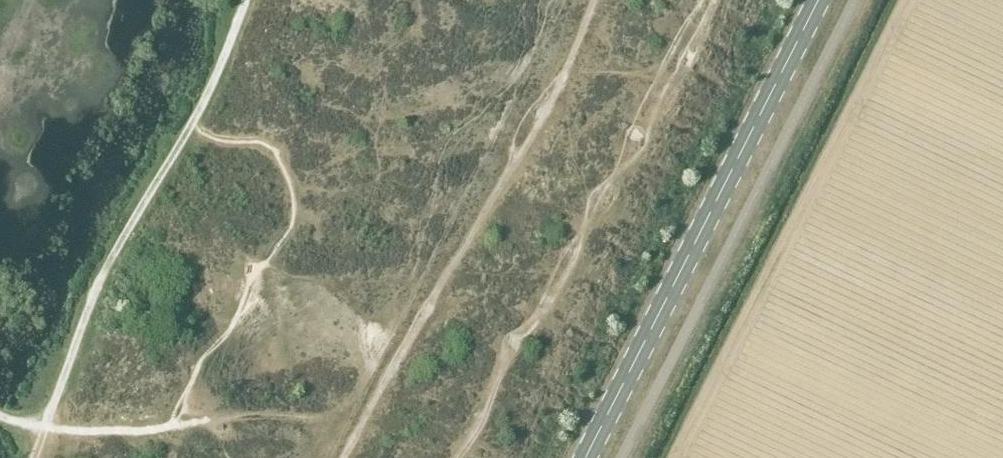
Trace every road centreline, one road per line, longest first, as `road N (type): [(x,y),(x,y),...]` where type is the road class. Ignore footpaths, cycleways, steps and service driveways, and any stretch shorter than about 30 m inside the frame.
road 1 (secondary): [(588,457),(820,0)]

